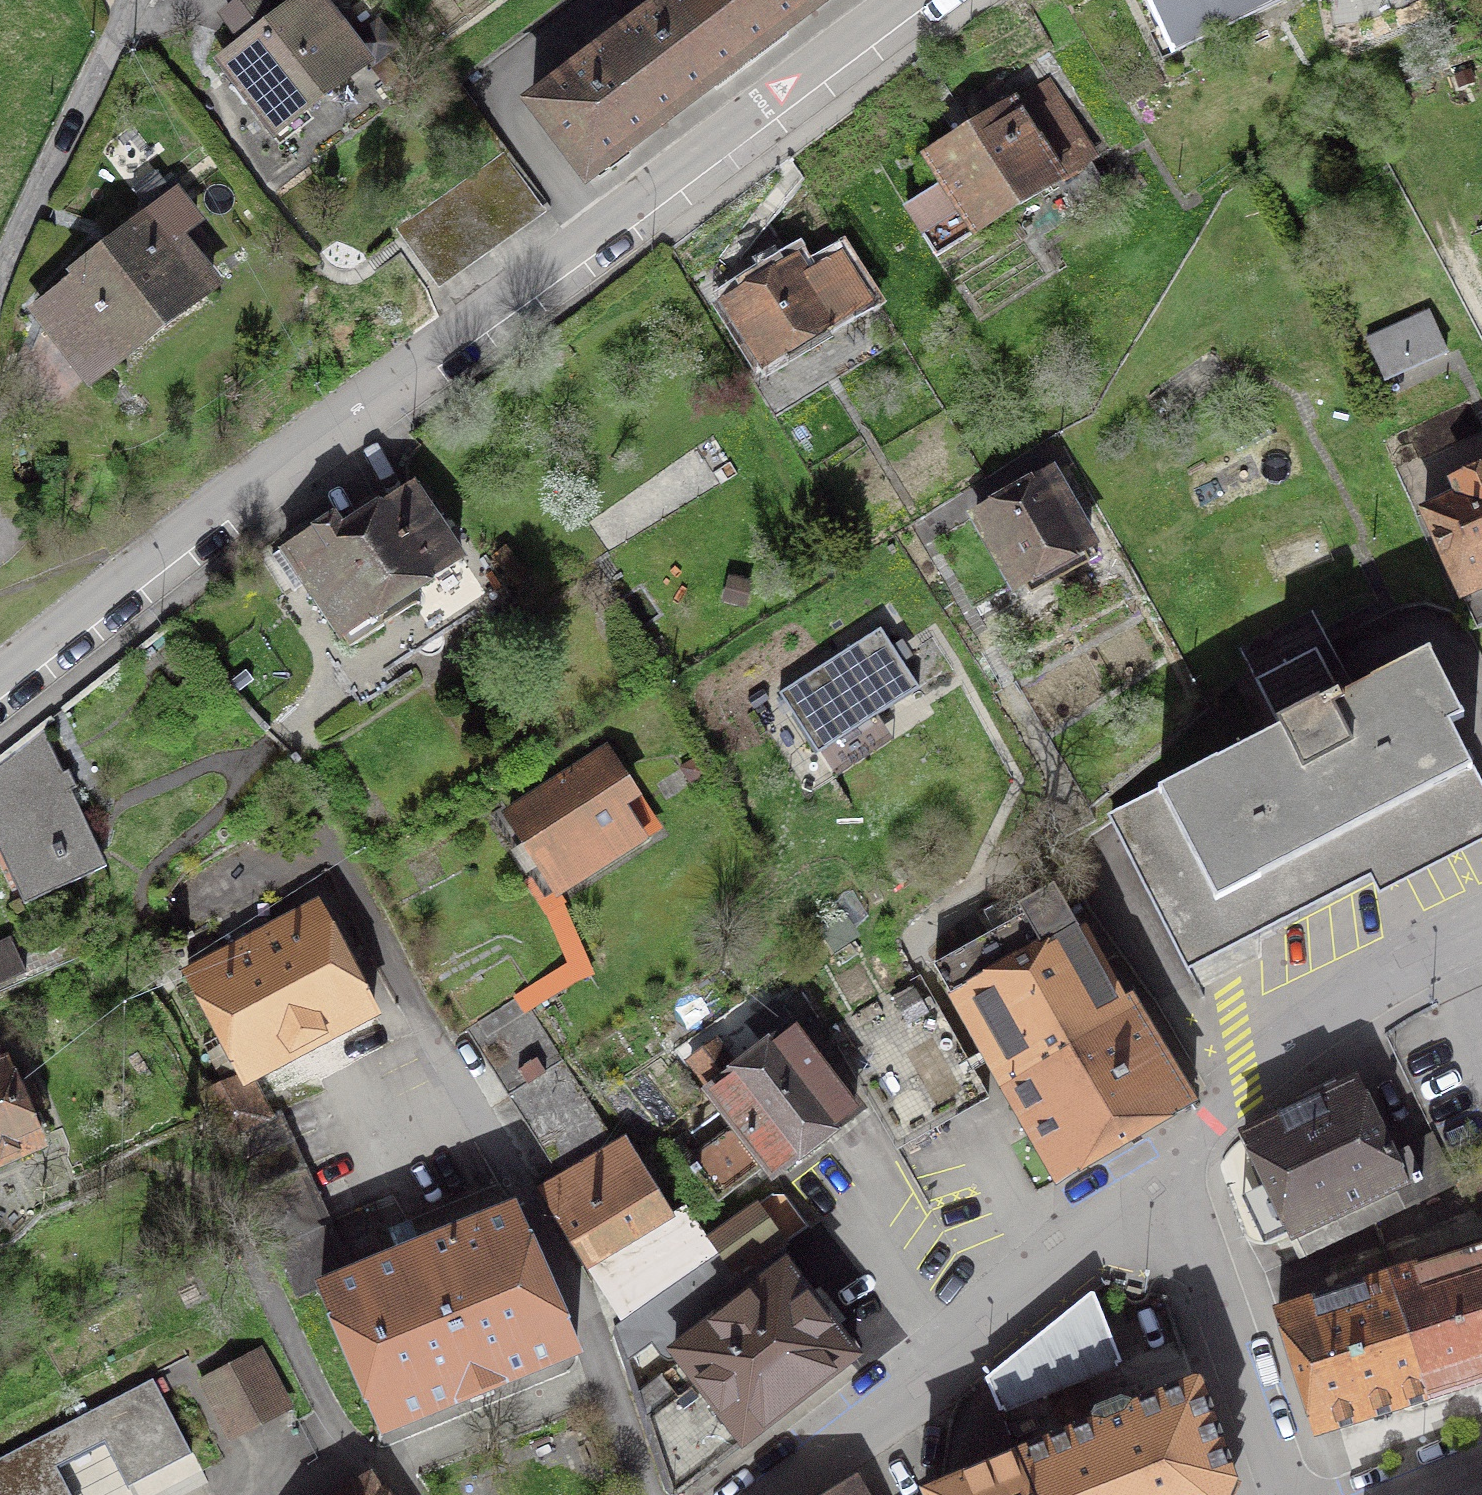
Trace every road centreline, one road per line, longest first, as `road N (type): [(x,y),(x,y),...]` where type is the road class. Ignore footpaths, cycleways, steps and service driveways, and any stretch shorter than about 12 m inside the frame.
road 1 (residential): [(0,685),(904,0)]
road 2 (residential): [(335,848),(589,1334),(645,1494)]
road 3 (residential): [(762,1494),(948,1365),(1166,1165)]
road 4 (residential): [(1166,1165),(1246,1080),(1423,950),(1481,924)]
road 5 (unclassified): [(0,319),(6,285),(148,0)]
road 6 (residential): [(1288,1494),(1166,1165)]

